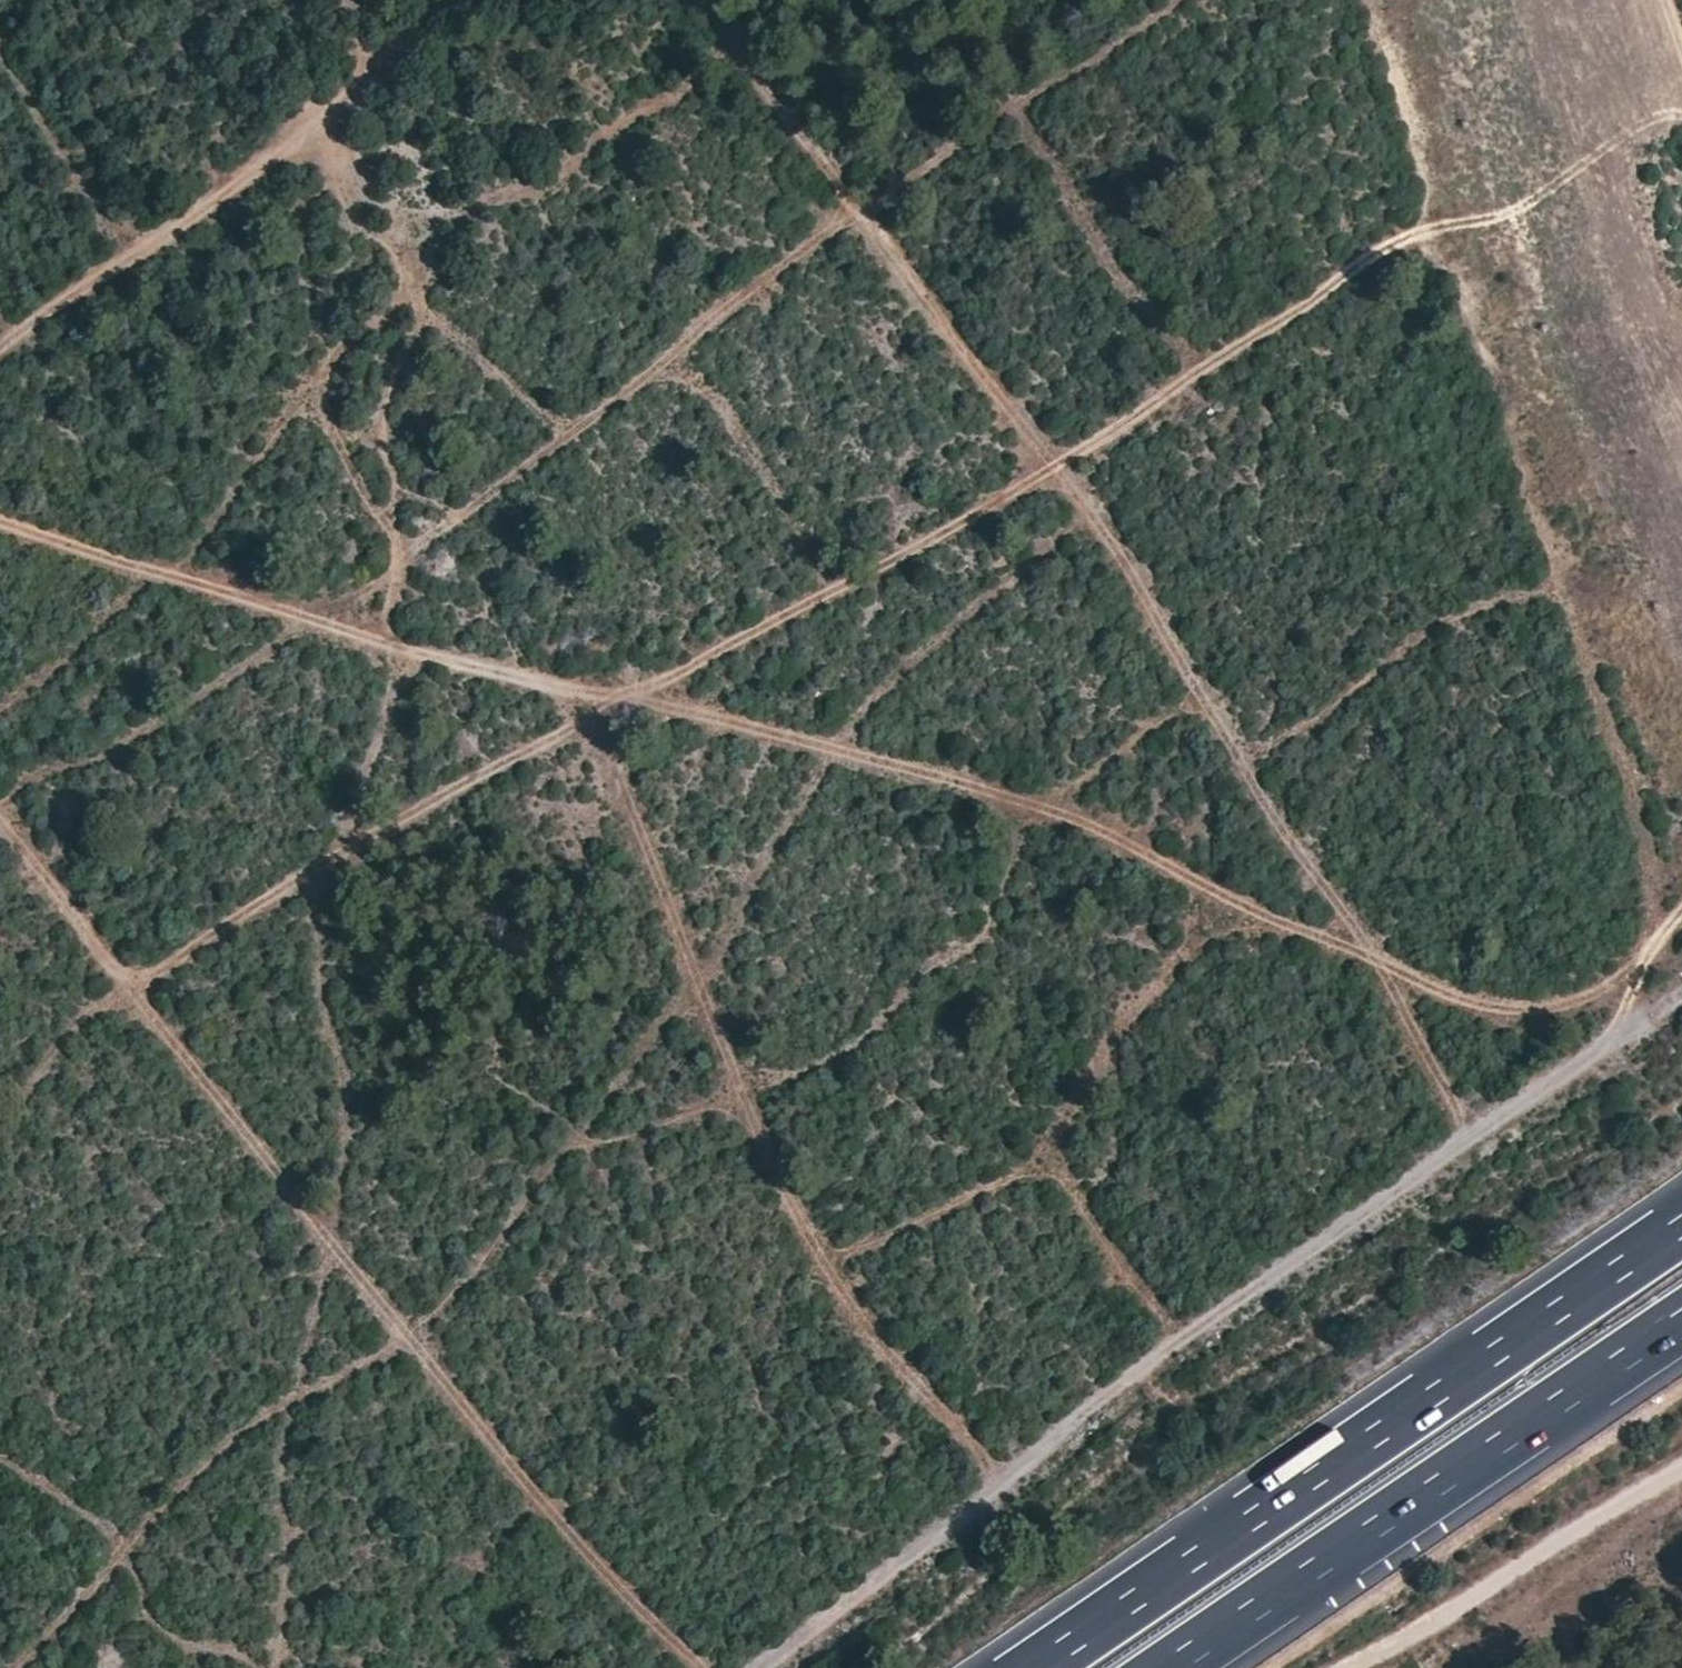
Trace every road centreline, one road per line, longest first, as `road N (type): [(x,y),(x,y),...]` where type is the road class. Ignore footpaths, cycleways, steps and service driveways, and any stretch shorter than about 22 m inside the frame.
road 1 (motorway): [(1681,1221),(1027,1667)]
road 2 (motorway): [(1175,1667),(1681,1324)]
road 3 (track): [(1681,1482),(1353,1667)]

